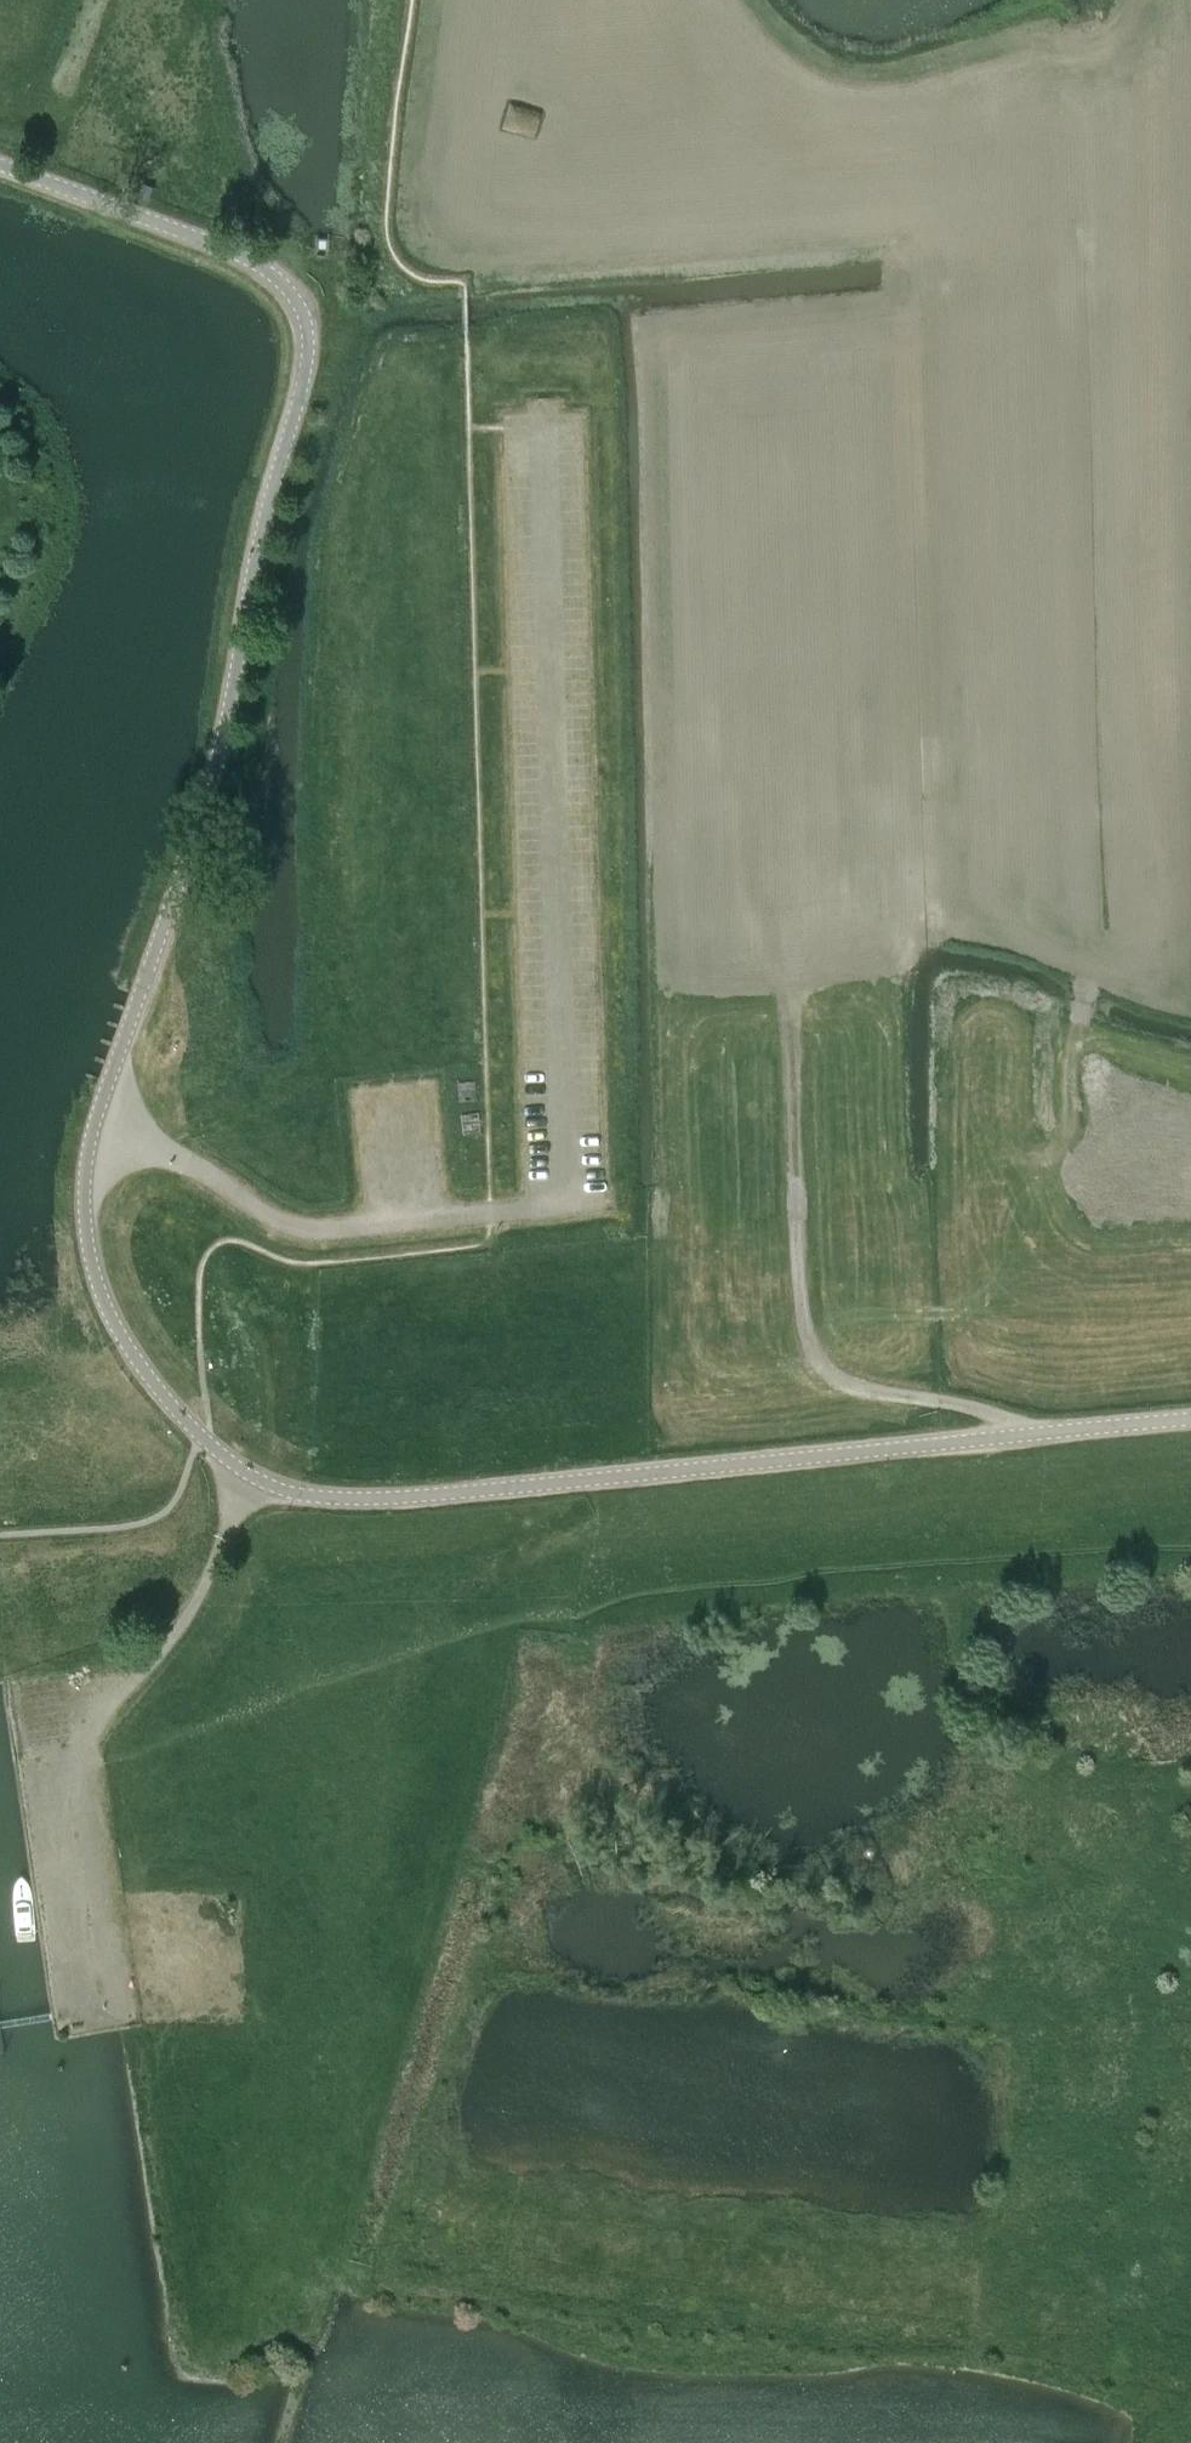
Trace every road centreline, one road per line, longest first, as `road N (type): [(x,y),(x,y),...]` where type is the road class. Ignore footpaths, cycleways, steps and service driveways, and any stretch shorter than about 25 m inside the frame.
road 1 (unclassified): [(0,164),(254,263),(287,286),(305,317),(308,365),(269,513),(220,757),(96,1124),(85,1183),(94,1275),(111,1321),(201,1439)]
road 2 (unclassified): [(1190,1423),(339,1500),(270,1485),(201,1439)]
road 3 (track): [(1190,1022),(1026,954),(933,926)]

